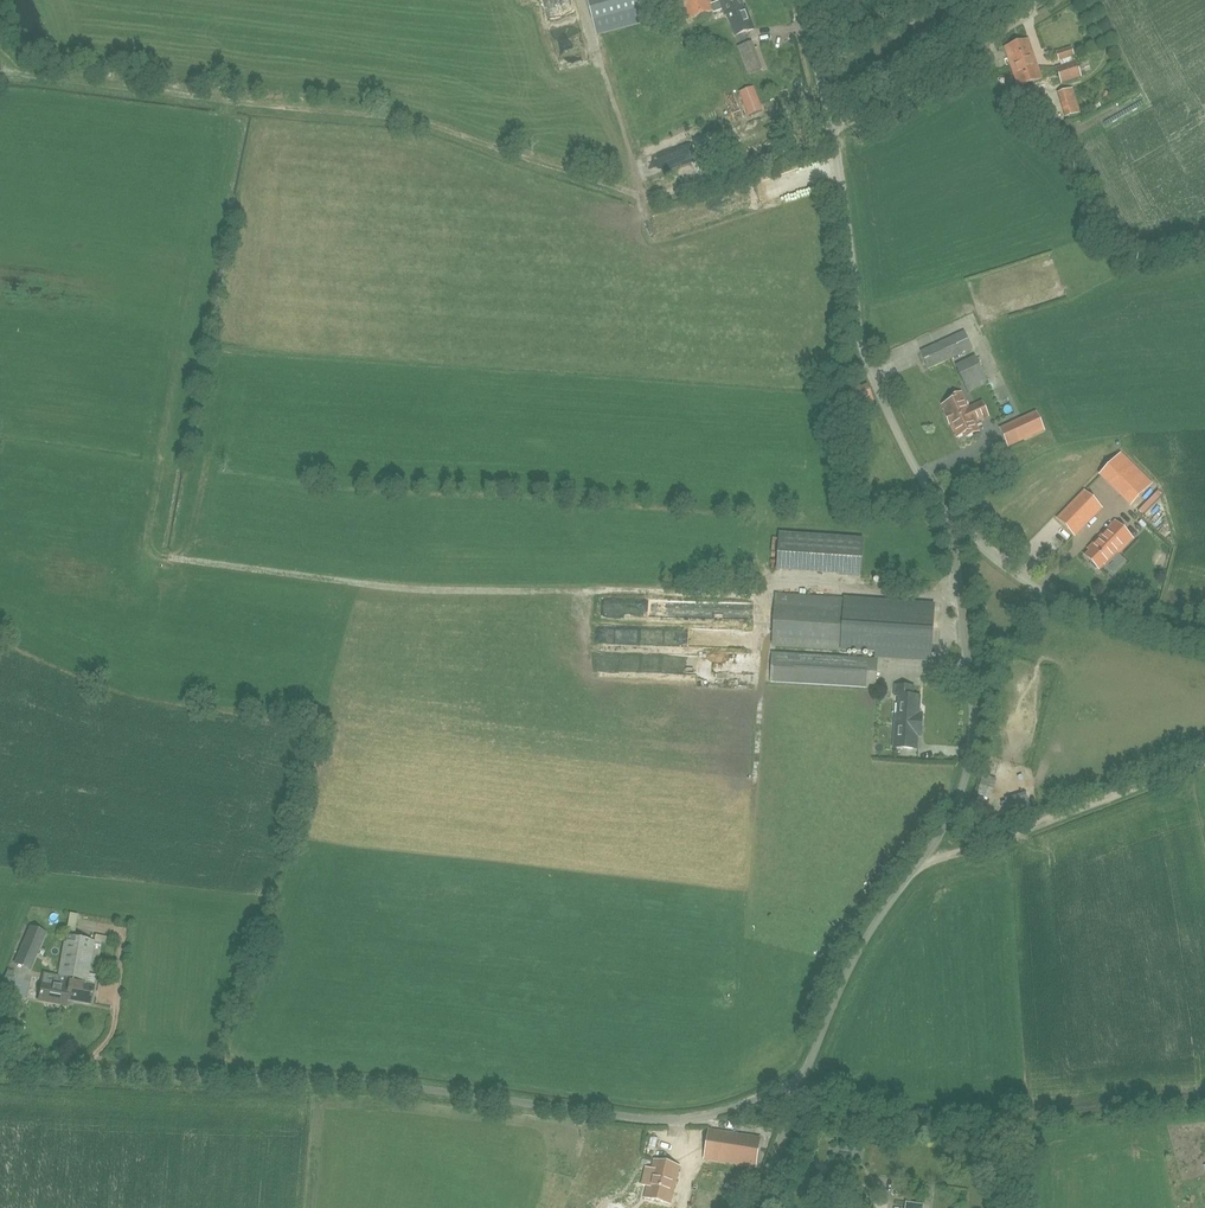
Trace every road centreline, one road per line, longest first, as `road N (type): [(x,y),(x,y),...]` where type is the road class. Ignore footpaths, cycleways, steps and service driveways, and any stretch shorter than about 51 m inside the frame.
road 1 (track): [(0,78),(400,118),(645,197),(836,140)]
road 2 (unclassified): [(805,1080),(737,1108),(672,1121),(374,1086),(0,1070)]
road 3 (unclassified): [(805,1080),(847,972),(961,790),(976,720),(952,523)]
road 4 (unclassified): [(952,523),(865,361),(836,140),(802,0)]
road 5 (track): [(914,868),(1204,761)]
road 6 (unclassified): [(1204,641),(1053,596),(952,523)]
road 7 (track): [(833,122),(1045,0)]
road 8 (unclassified): [(753,1207),(805,1080)]

